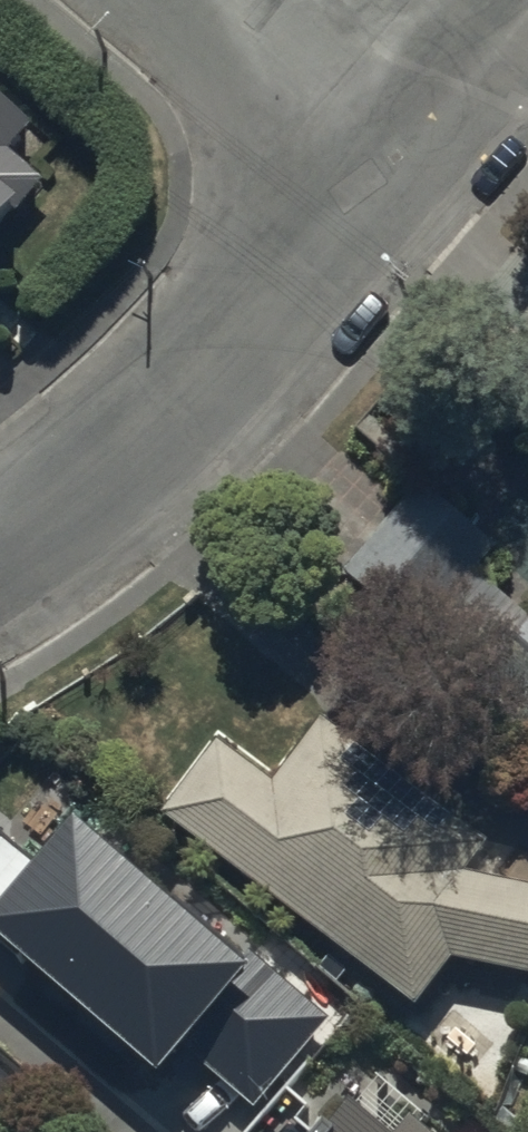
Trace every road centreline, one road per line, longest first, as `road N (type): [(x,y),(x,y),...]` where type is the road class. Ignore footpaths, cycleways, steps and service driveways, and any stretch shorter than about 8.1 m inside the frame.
road 1 (residential): [(0,541),(63,505),(192,399),(387,153)]
road 2 (residential): [(387,153),(207,0)]
road 3 (residential): [(387,153),(522,0)]

